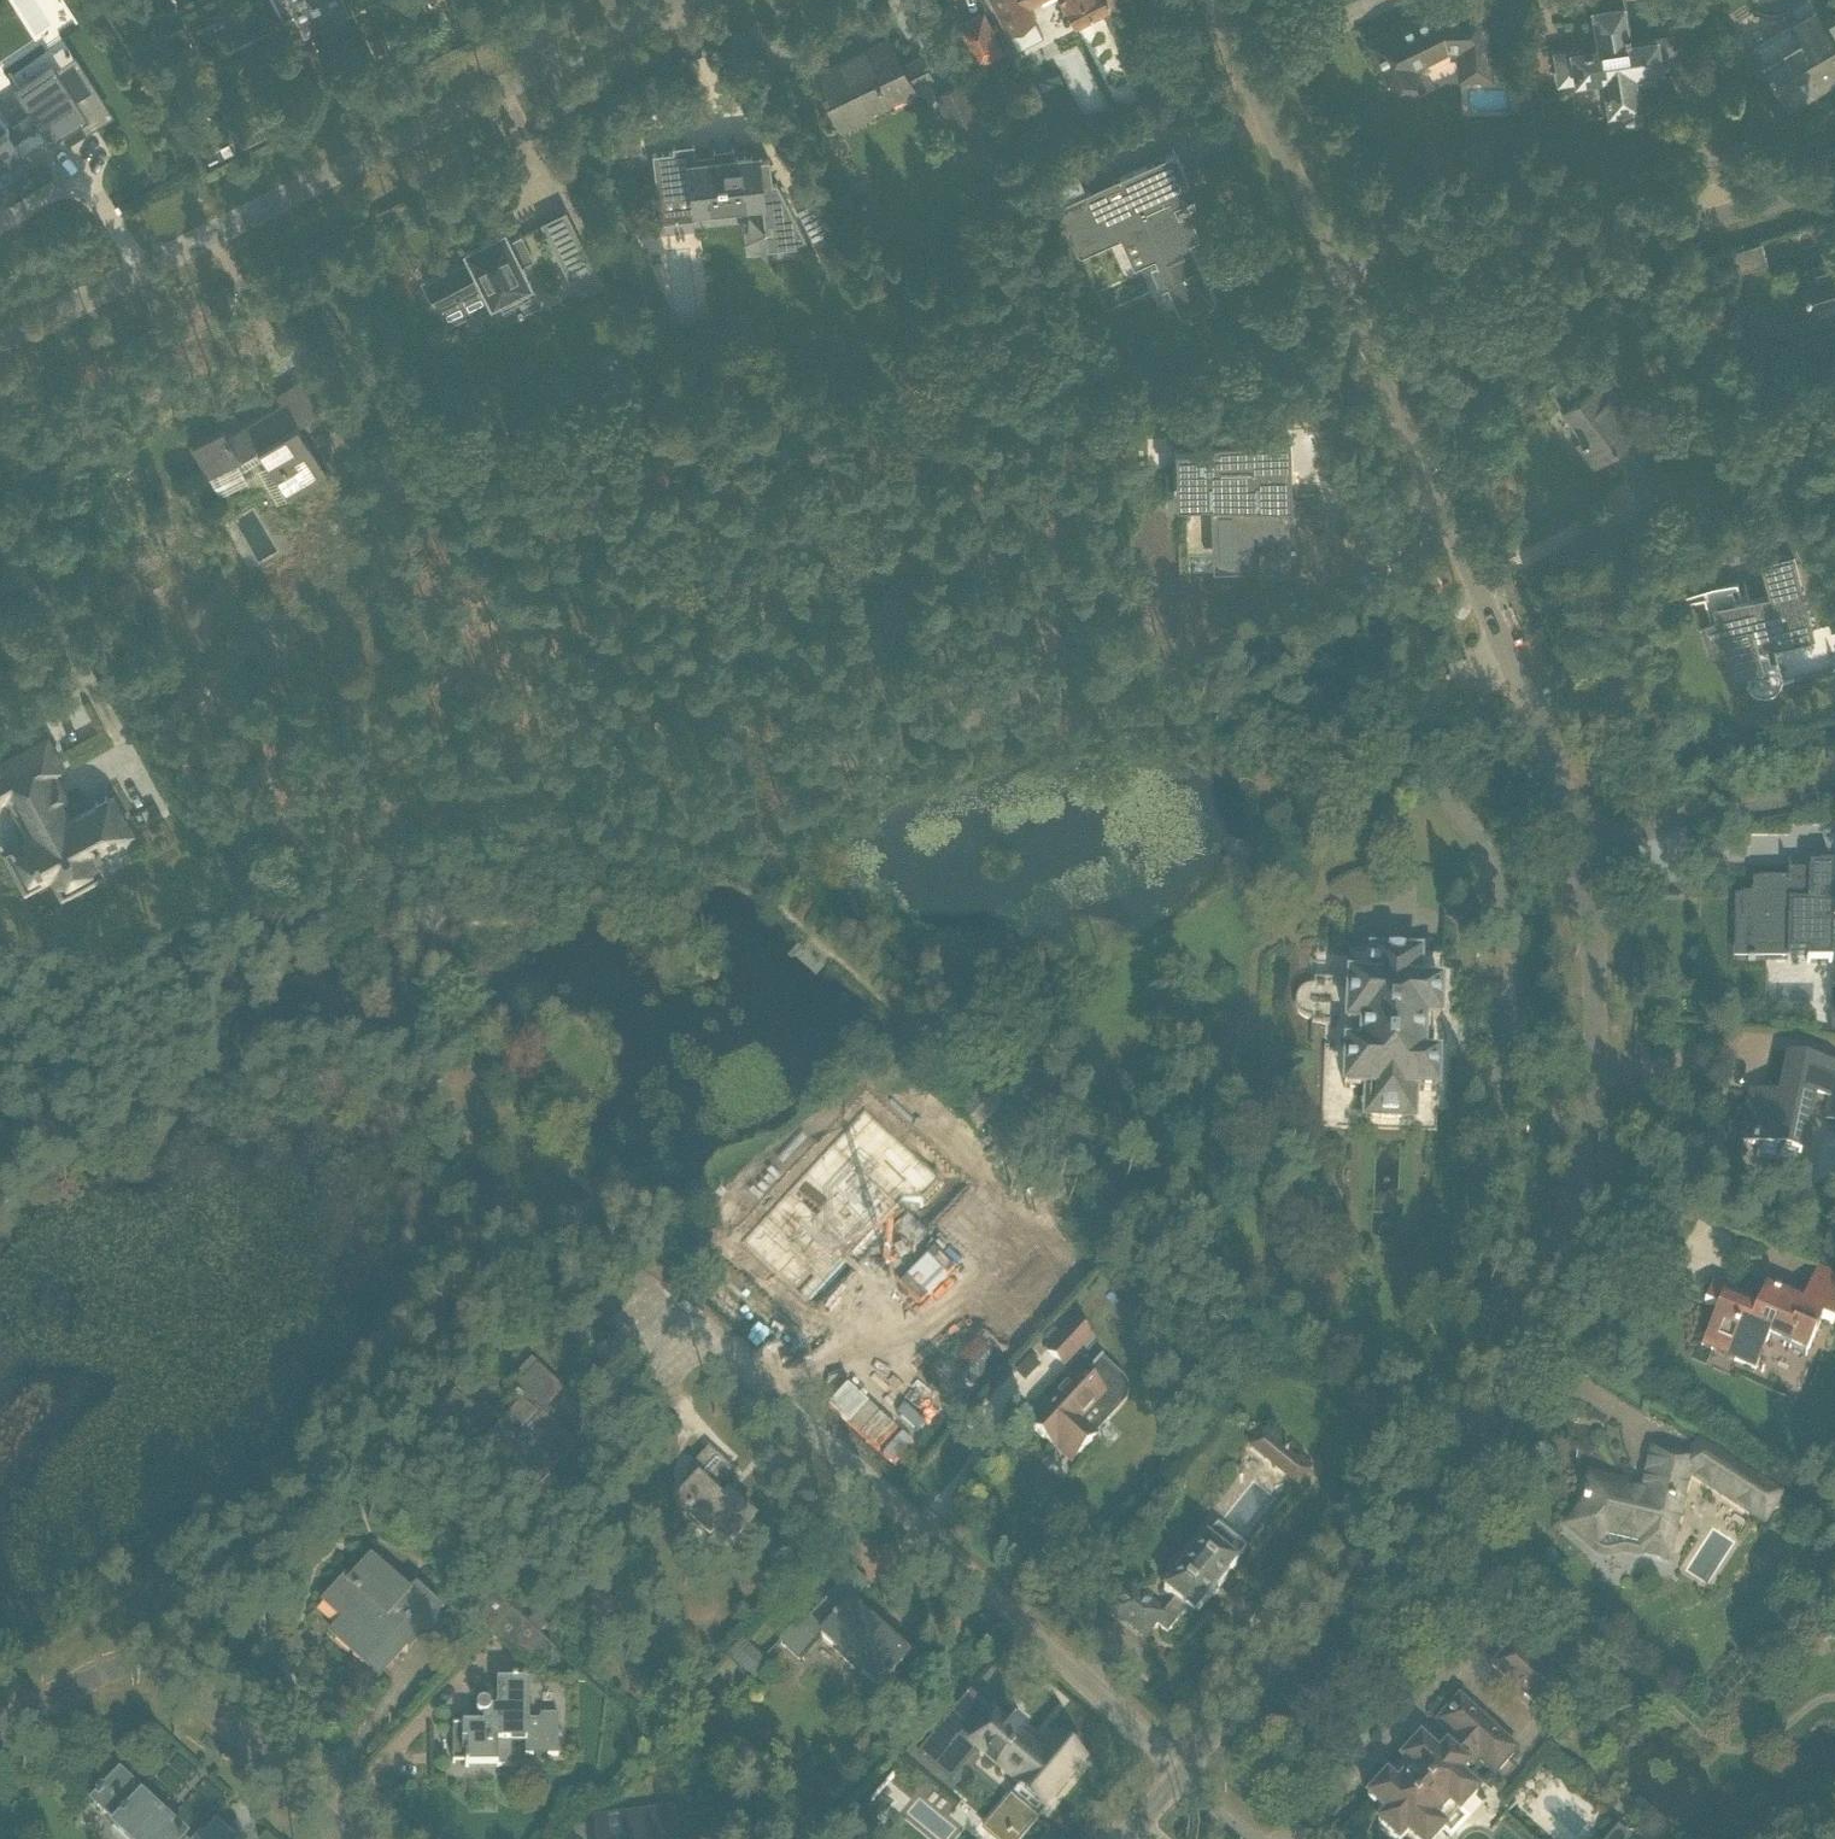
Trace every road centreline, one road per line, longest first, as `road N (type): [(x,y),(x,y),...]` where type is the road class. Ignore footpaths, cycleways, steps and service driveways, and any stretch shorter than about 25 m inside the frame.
road 1 (residential): [(1182,1772),(1448,1444),(1527,1312),(1579,1163),(1597,1049),(1580,845)]
road 2 (residential): [(0,338),(669,0)]
road 3 (residential): [(1182,1772),(667,1281)]
road 4 (residential): [(1580,845),(1548,750),(1323,245)]
road 5 (residential): [(1323,245),(1622,233),(1834,182)]
road 6 (residential): [(349,1838),(145,1661),(111,1664),(0,1721)]
road 7 (residential): [(1323,245),(1209,0)]
road 8 (residential): [(1580,845),(1834,788)]

